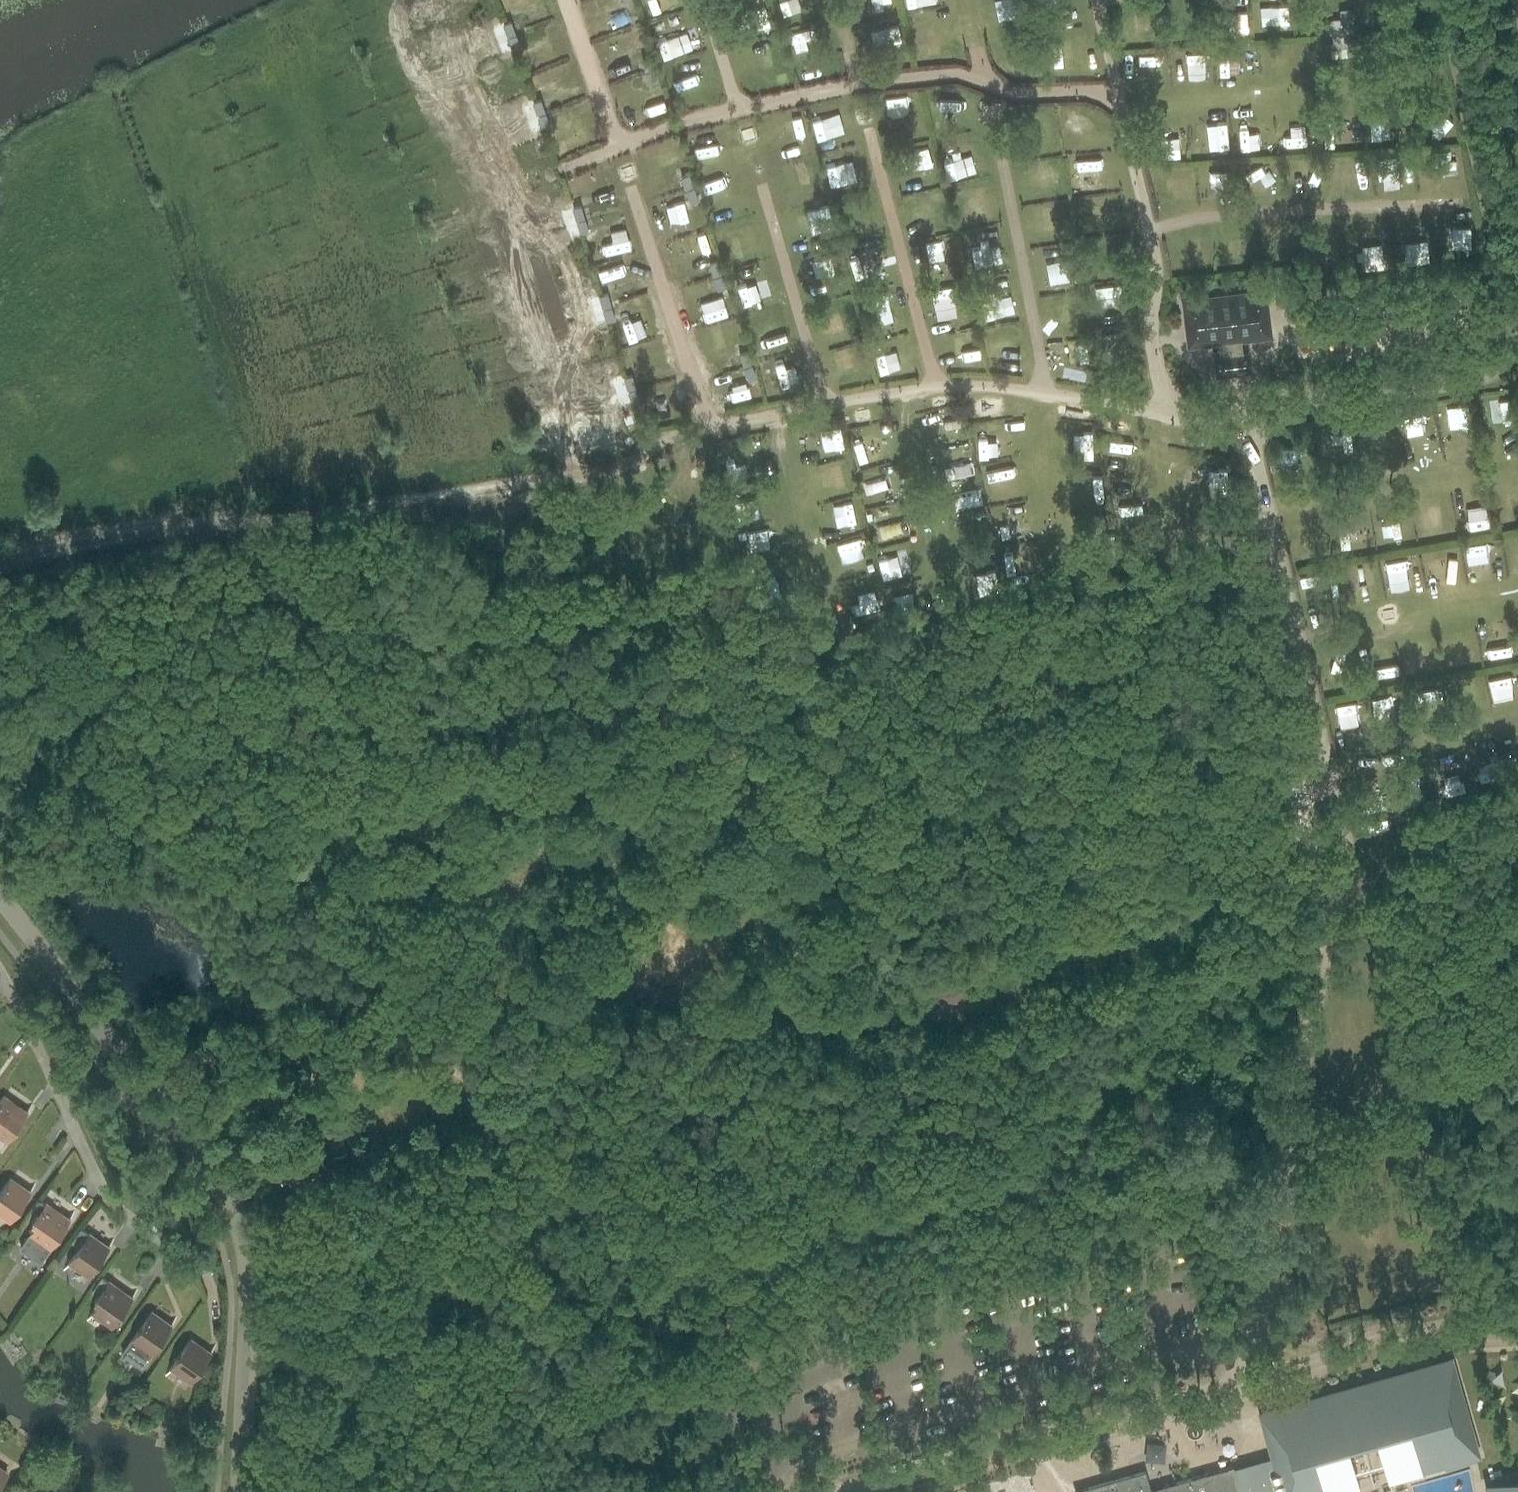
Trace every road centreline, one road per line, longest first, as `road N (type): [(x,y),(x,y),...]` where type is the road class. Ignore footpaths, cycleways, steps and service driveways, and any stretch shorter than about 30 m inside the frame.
road 1 (unclassified): [(241,1491),(249,1274),(232,1206),(0,897)]
road 2 (unclassified): [(856,1491),(1238,1381),(1246,1345)]

